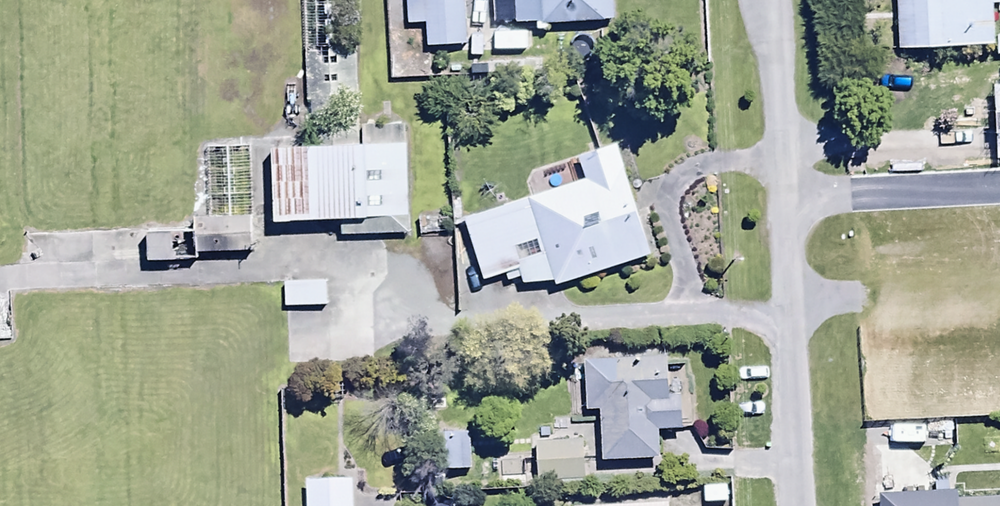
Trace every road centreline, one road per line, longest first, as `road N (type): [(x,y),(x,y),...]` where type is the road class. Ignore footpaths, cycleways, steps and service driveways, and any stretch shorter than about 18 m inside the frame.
road 1 (residential): [(788,194),(804,505)]
road 2 (residential): [(788,194),(999,185)]
road 3 (residential): [(778,0),(788,194)]

